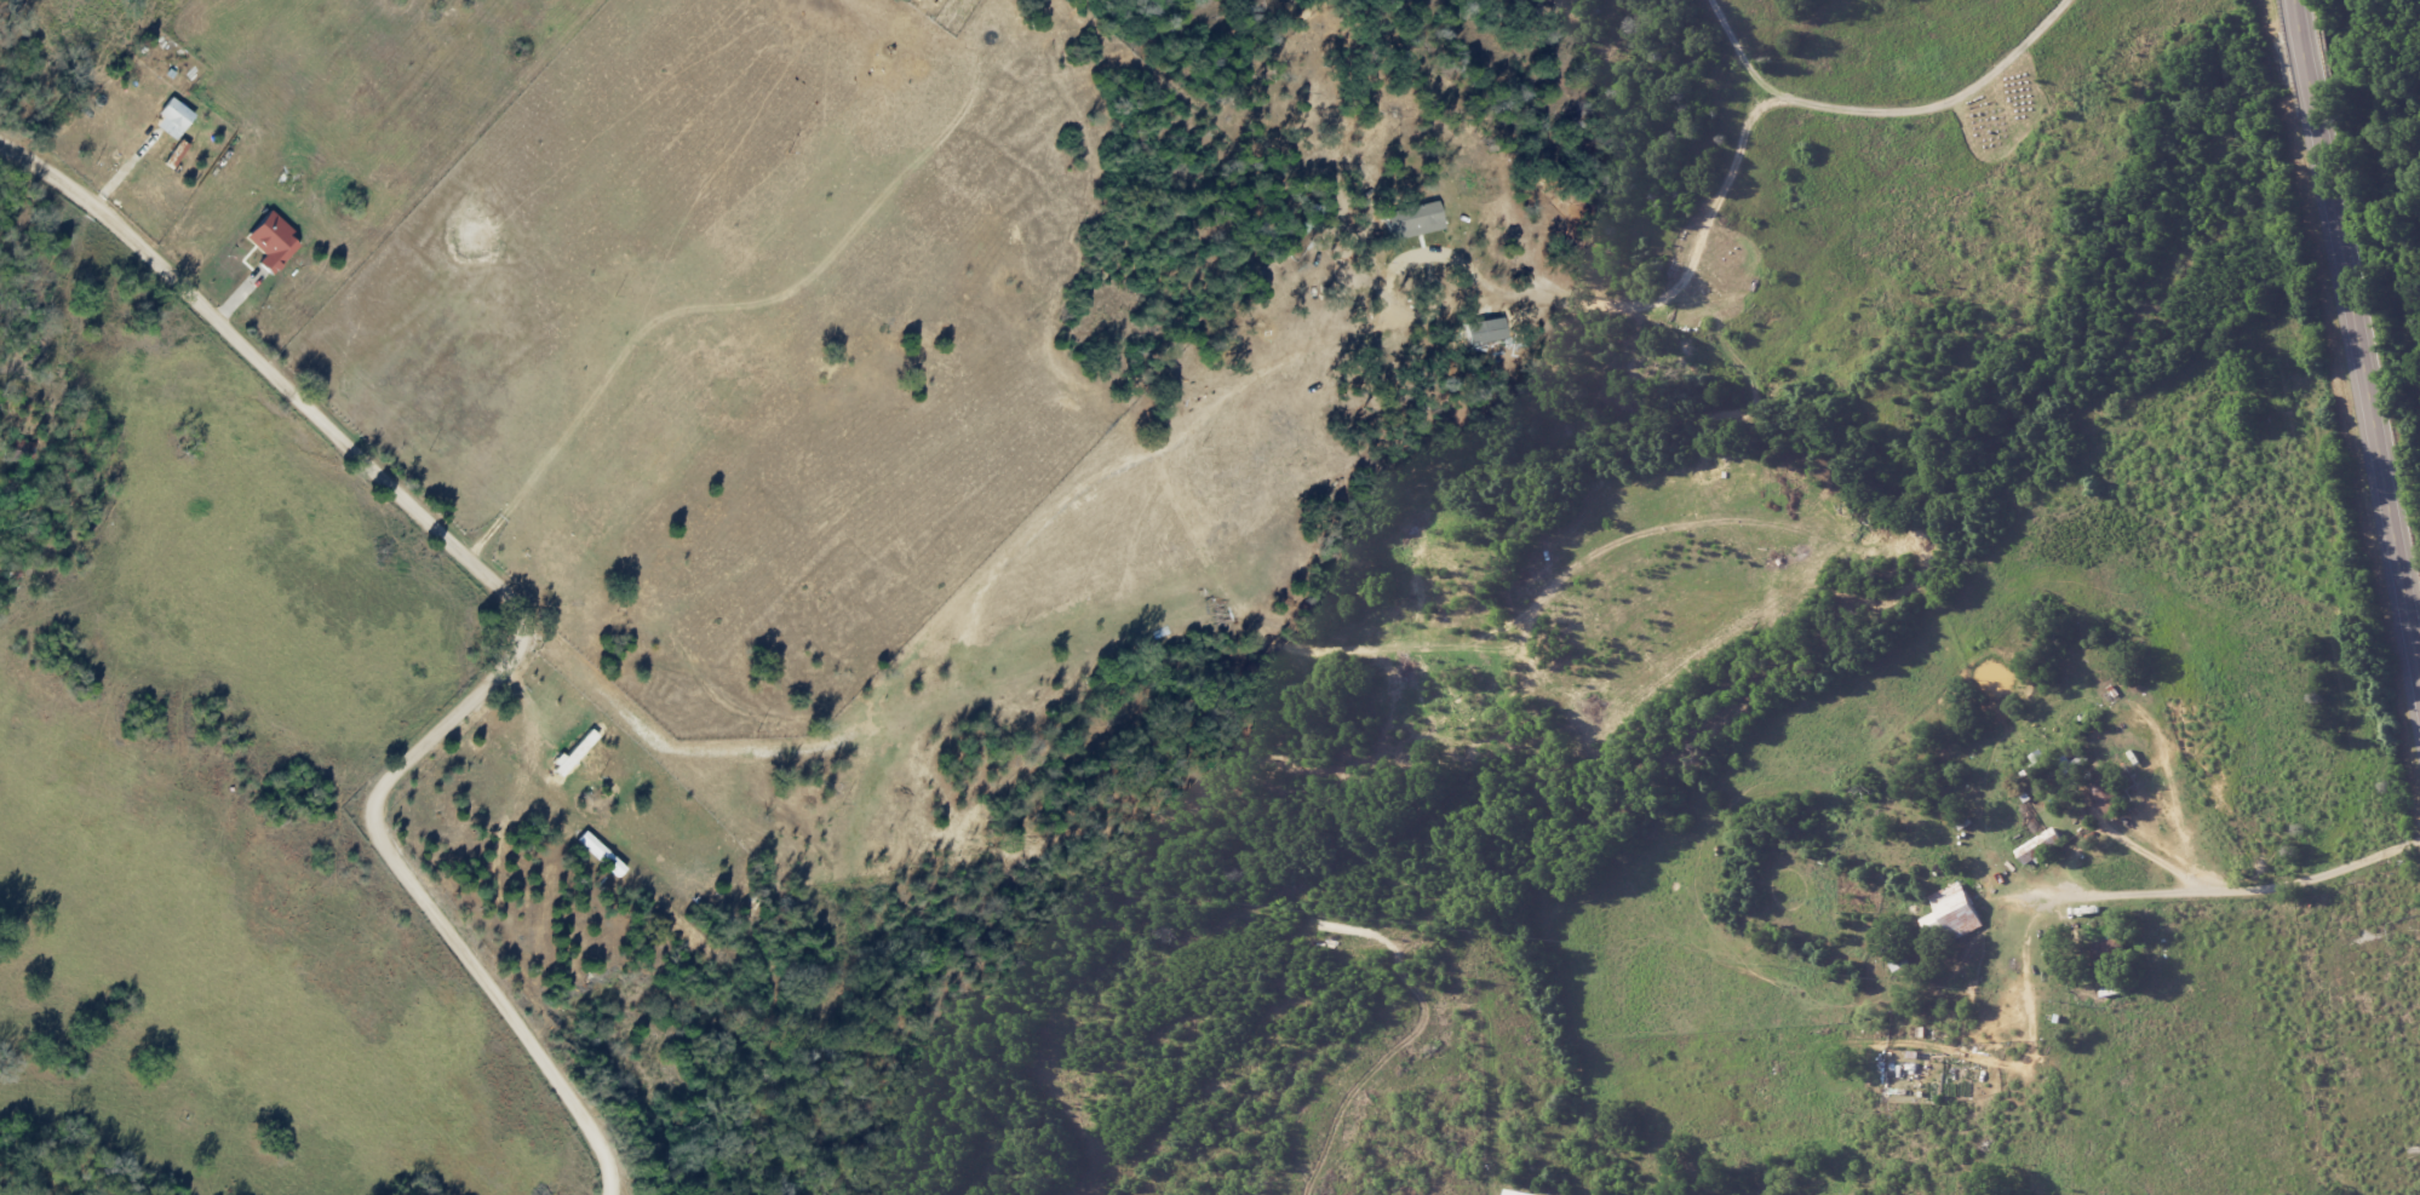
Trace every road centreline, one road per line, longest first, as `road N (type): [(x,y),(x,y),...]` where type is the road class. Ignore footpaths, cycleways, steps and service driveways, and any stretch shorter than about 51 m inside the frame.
road 1 (residential): [(610,1194),(612,1178),(593,1136),(375,820),(382,788),(517,655),(523,614),(79,189),(0,139)]
road 2 (primary): [(2419,692),(2287,0)]
road 3 (residential): [(418,885),(591,823),(675,780),(741,725)]

